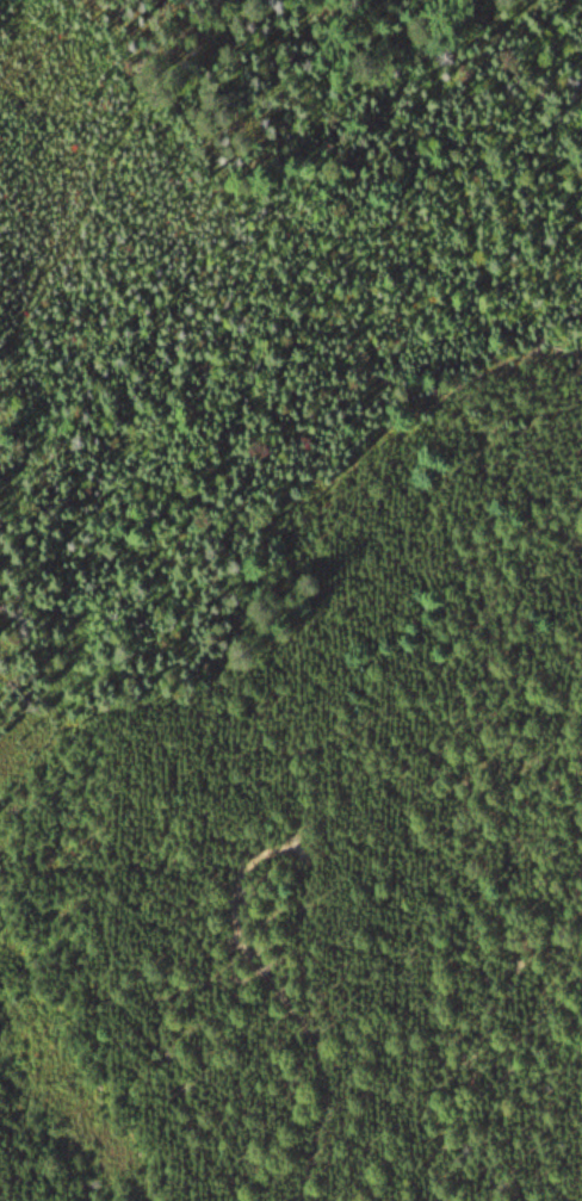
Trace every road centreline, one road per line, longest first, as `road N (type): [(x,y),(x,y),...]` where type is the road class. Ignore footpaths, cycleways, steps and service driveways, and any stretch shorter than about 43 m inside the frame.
road 1 (track): [(302,1045),(248,949),(260,855),(312,846),(302,1045)]
road 2 (track): [(292,1200),(320,1075),(302,1045)]

